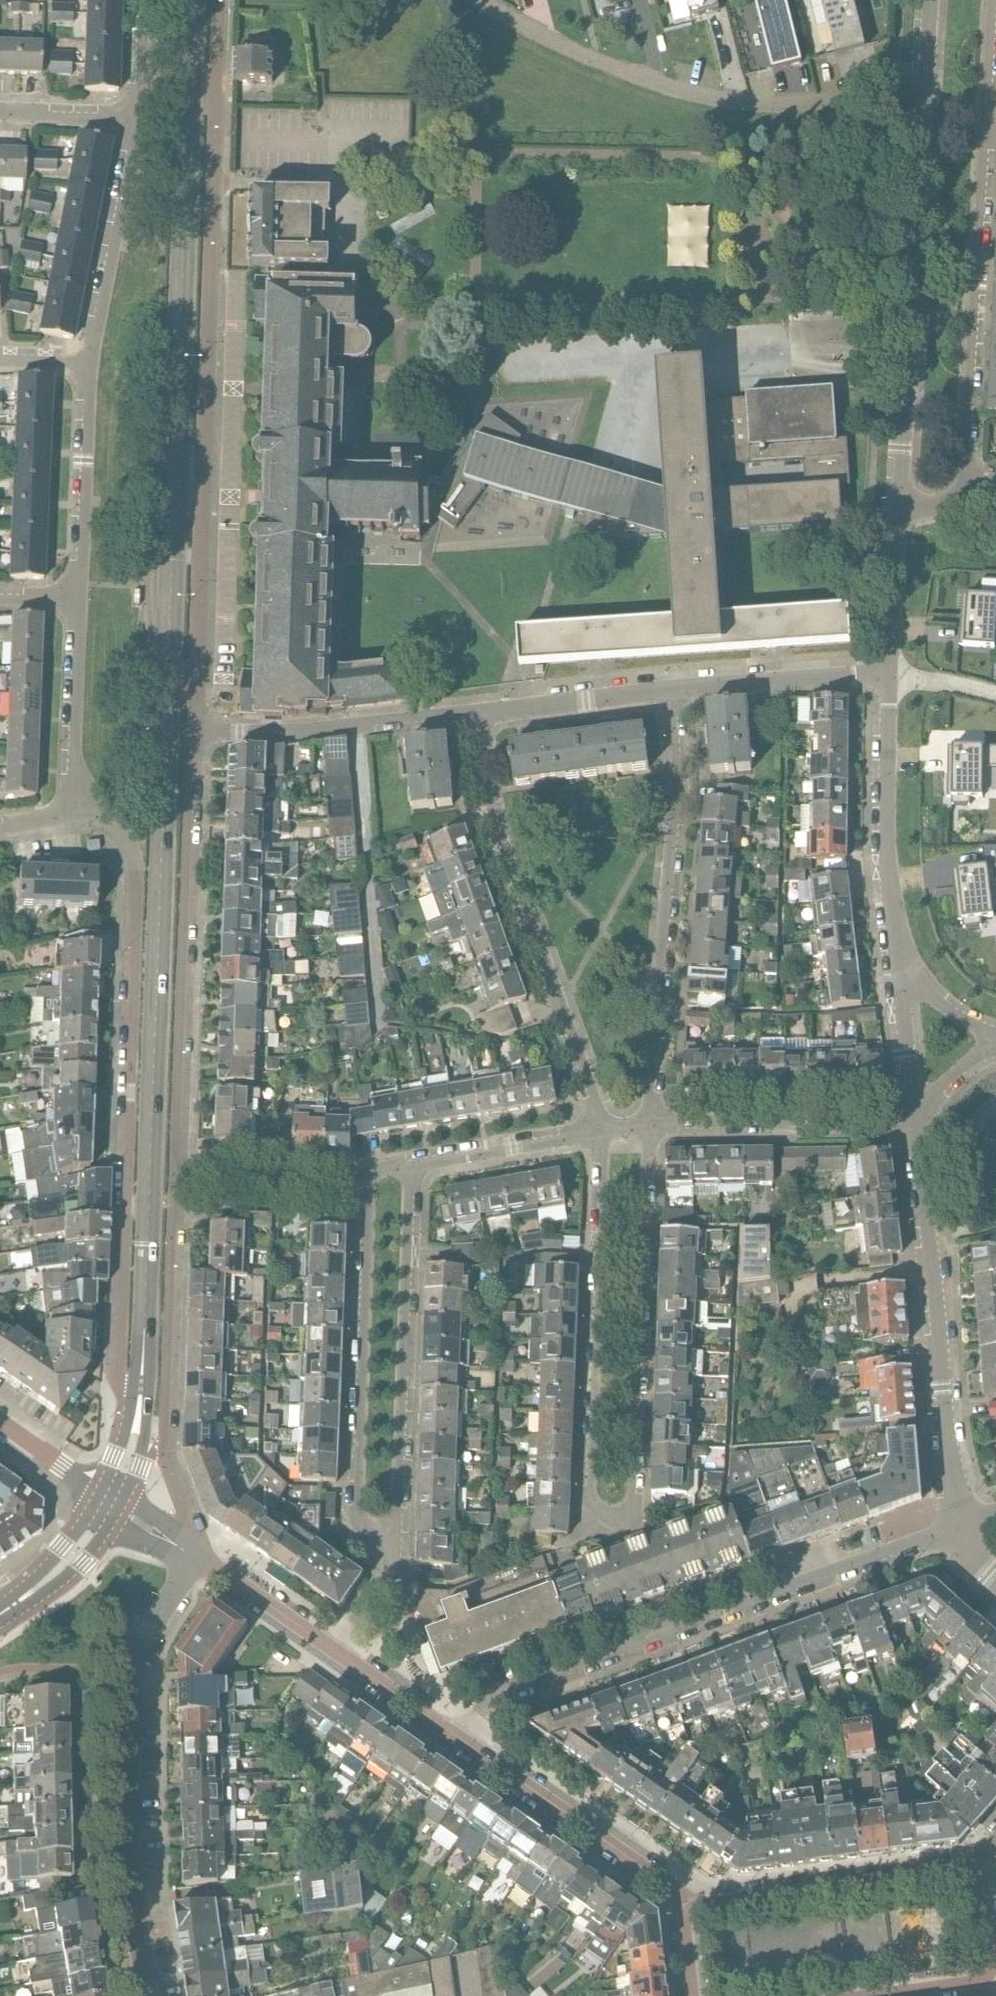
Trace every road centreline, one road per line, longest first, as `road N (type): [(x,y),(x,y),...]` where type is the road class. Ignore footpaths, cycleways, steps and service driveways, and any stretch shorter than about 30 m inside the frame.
road 1 (tertiary): [(141,1390),(169,678)]
road 2 (residential): [(195,679),(219,0)]
road 3 (tertiary): [(169,678),(192,0)]
road 4 (residential): [(86,809),(119,837),(132,863),(119,1371),(135,1405)]
road 5 (residential): [(896,513),(927,0)]
road 6 (residential): [(149,1995),(131,1836),(135,1670),(195,1556)]
road 7 (residential): [(179,1180),(194,731)]
road 8 (residential): [(650,1126),(678,791),(673,689)]
road 9 (residential): [(474,715),(484,802),(601,1129)]
road 10 (residential): [(601,1129),(587,1490),(601,1511),(628,1518)]
road 11 (residential): [(960,1530),(915,1121)]
road 12 (residential): [(390,1556),(417,1161)]
road 13 (residential): [(628,1518),(642,1493),(650,1126)]
road 14 (residential): [(364,1178),(355,1486),(367,1531),(390,1556)]
road 15 (residential): [(195,1556),(164,1443),(179,1180)]
road 16 (residential): [(964,502),(987,130)]
road 17 (residential): [(960,1530),(670,1635)]
road 18 (residential): [(899,972),(887,845),(888,673)]
road 19 (residential): [(688,1903),(453,1733)]
road 20 (residential): [(975,1867),(688,1903)]
road 21 (residential): [(194,731),(292,732),(474,715)]
road 22 (residential): [(650,1126),(915,1121)]
road 23 (residential): [(131,114),(86,362)]
road 24 (residential): [(670,1635),(472,1707),(453,1733)]
road 25 (residential): [(86,362),(77,602)]
road 26 (residential): [(673,689),(888,673)]
road 27 (residential): [(77,602),(74,757),(86,809)]
road 28 (residential): [(474,715),(673,689)]
road 29 (residential): [(417,1161),(601,1129)]
road 30 (residential): [(179,1180),(337,1185),(364,1178)]
road 31 (residential): [(330,1647),(195,1556)]
road 32 (residential): [(888,673),(896,513)]
road 33 (residential): [(453,1733),(330,1647)]
road 34 (residential): [(915,1121),(899,972)]
road 35 (tertiary): [(14,1605),(63,1579),(119,1509)]
road 36 (tertiary): [(99,1495),(14,1605)]
road 37 (residential): [(131,114),(0,109)]
road 38 (residential): [(987,130),(993,0)]
road 39 (residential): [(867,1995),(993,1972)]
road 40 (residential): [(670,1635),(628,1518)]
road 41 (tertiary): [(119,1509),(145,1438),(141,1390)]
road 42 (residential): [(0,1423),(99,1495)]

